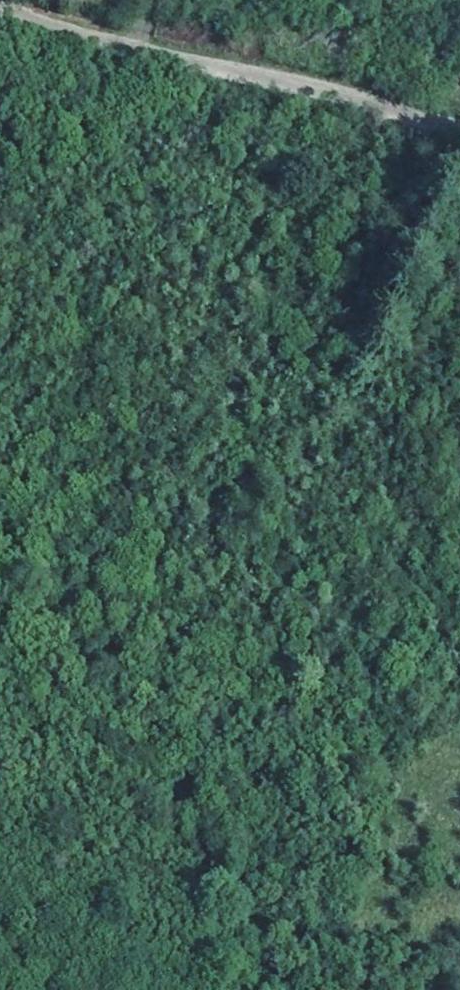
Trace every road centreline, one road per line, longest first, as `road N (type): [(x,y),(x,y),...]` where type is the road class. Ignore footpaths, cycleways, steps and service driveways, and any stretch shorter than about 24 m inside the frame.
road 1 (unclassified): [(0,10),(459,125)]

